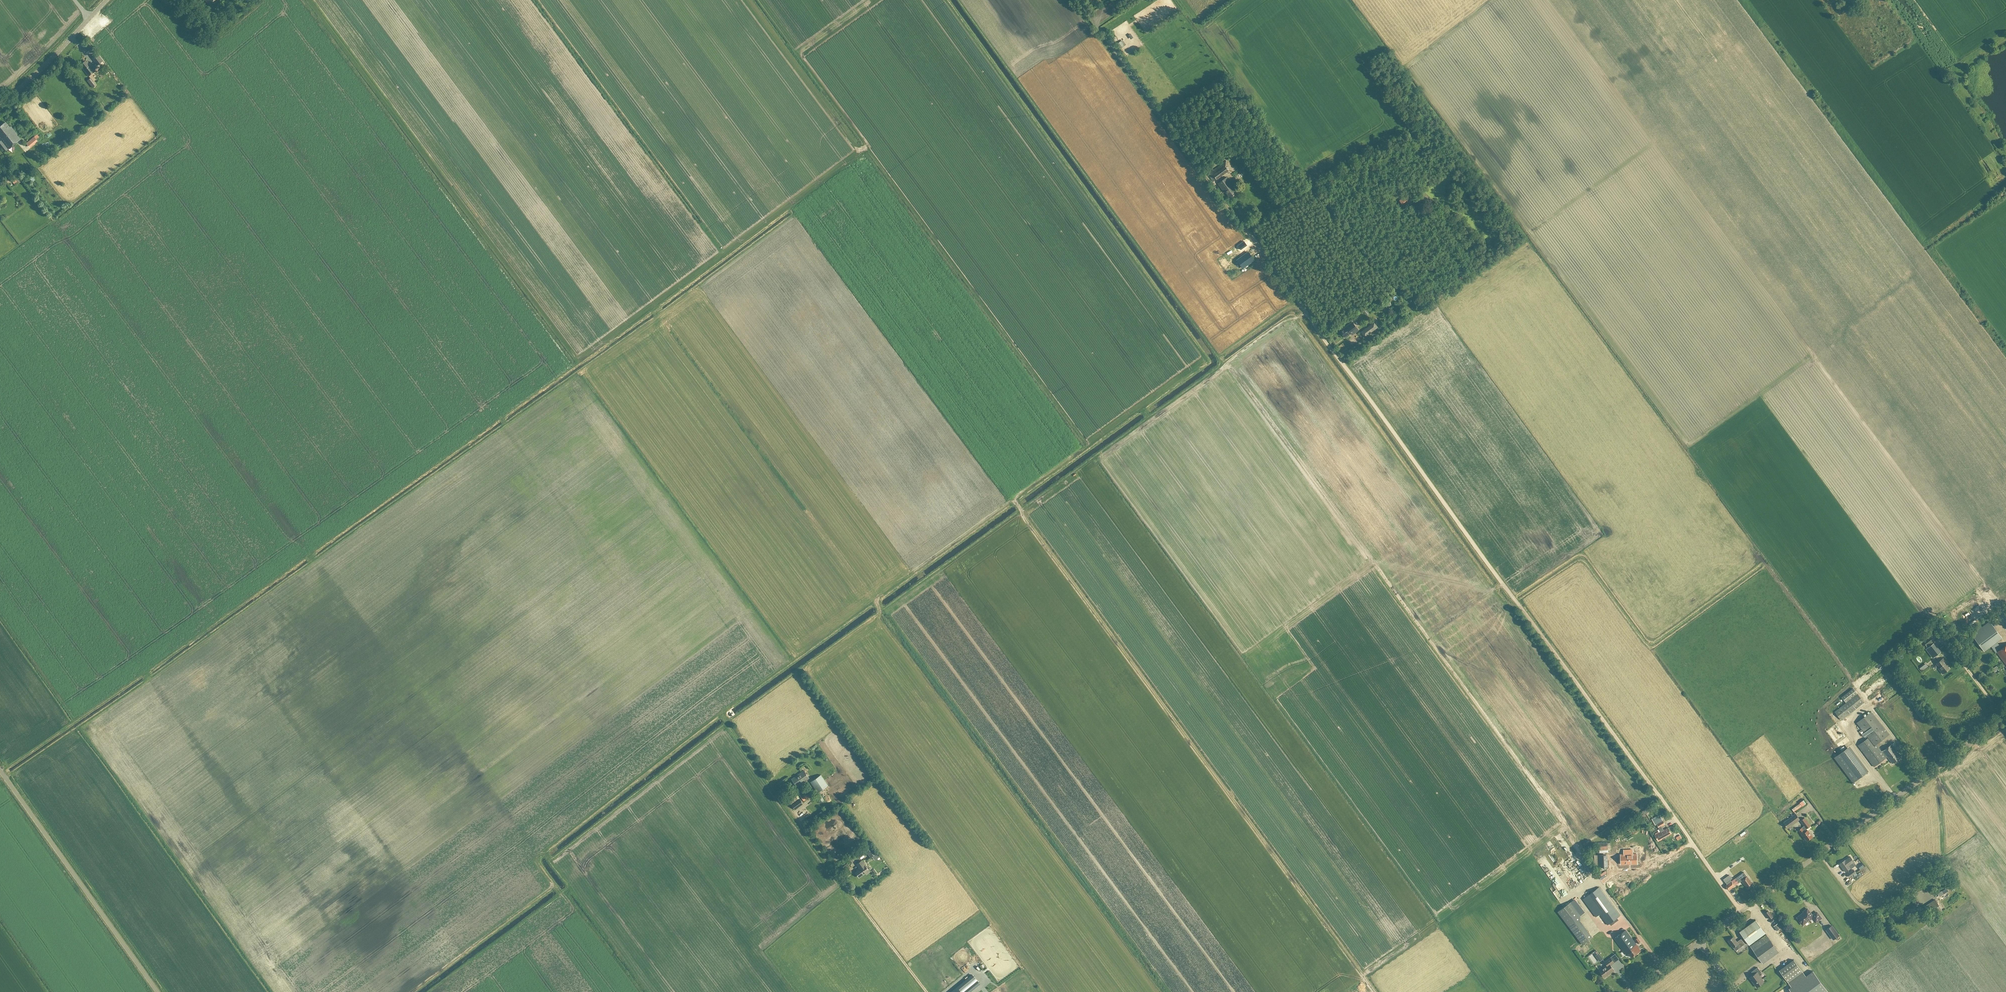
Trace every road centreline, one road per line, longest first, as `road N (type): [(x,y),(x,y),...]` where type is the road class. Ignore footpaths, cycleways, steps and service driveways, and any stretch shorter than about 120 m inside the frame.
road 1 (track): [(1741,911),(1298,303)]
road 2 (tertiary): [(1699,943),(2005,718)]
road 3 (track): [(1298,303),(1100,31)]
road 4 (unclassified): [(925,991),(763,773)]
road 5 (unclassified): [(156,991),(0,772)]
road 6 (unclassified): [(0,106),(107,0)]

